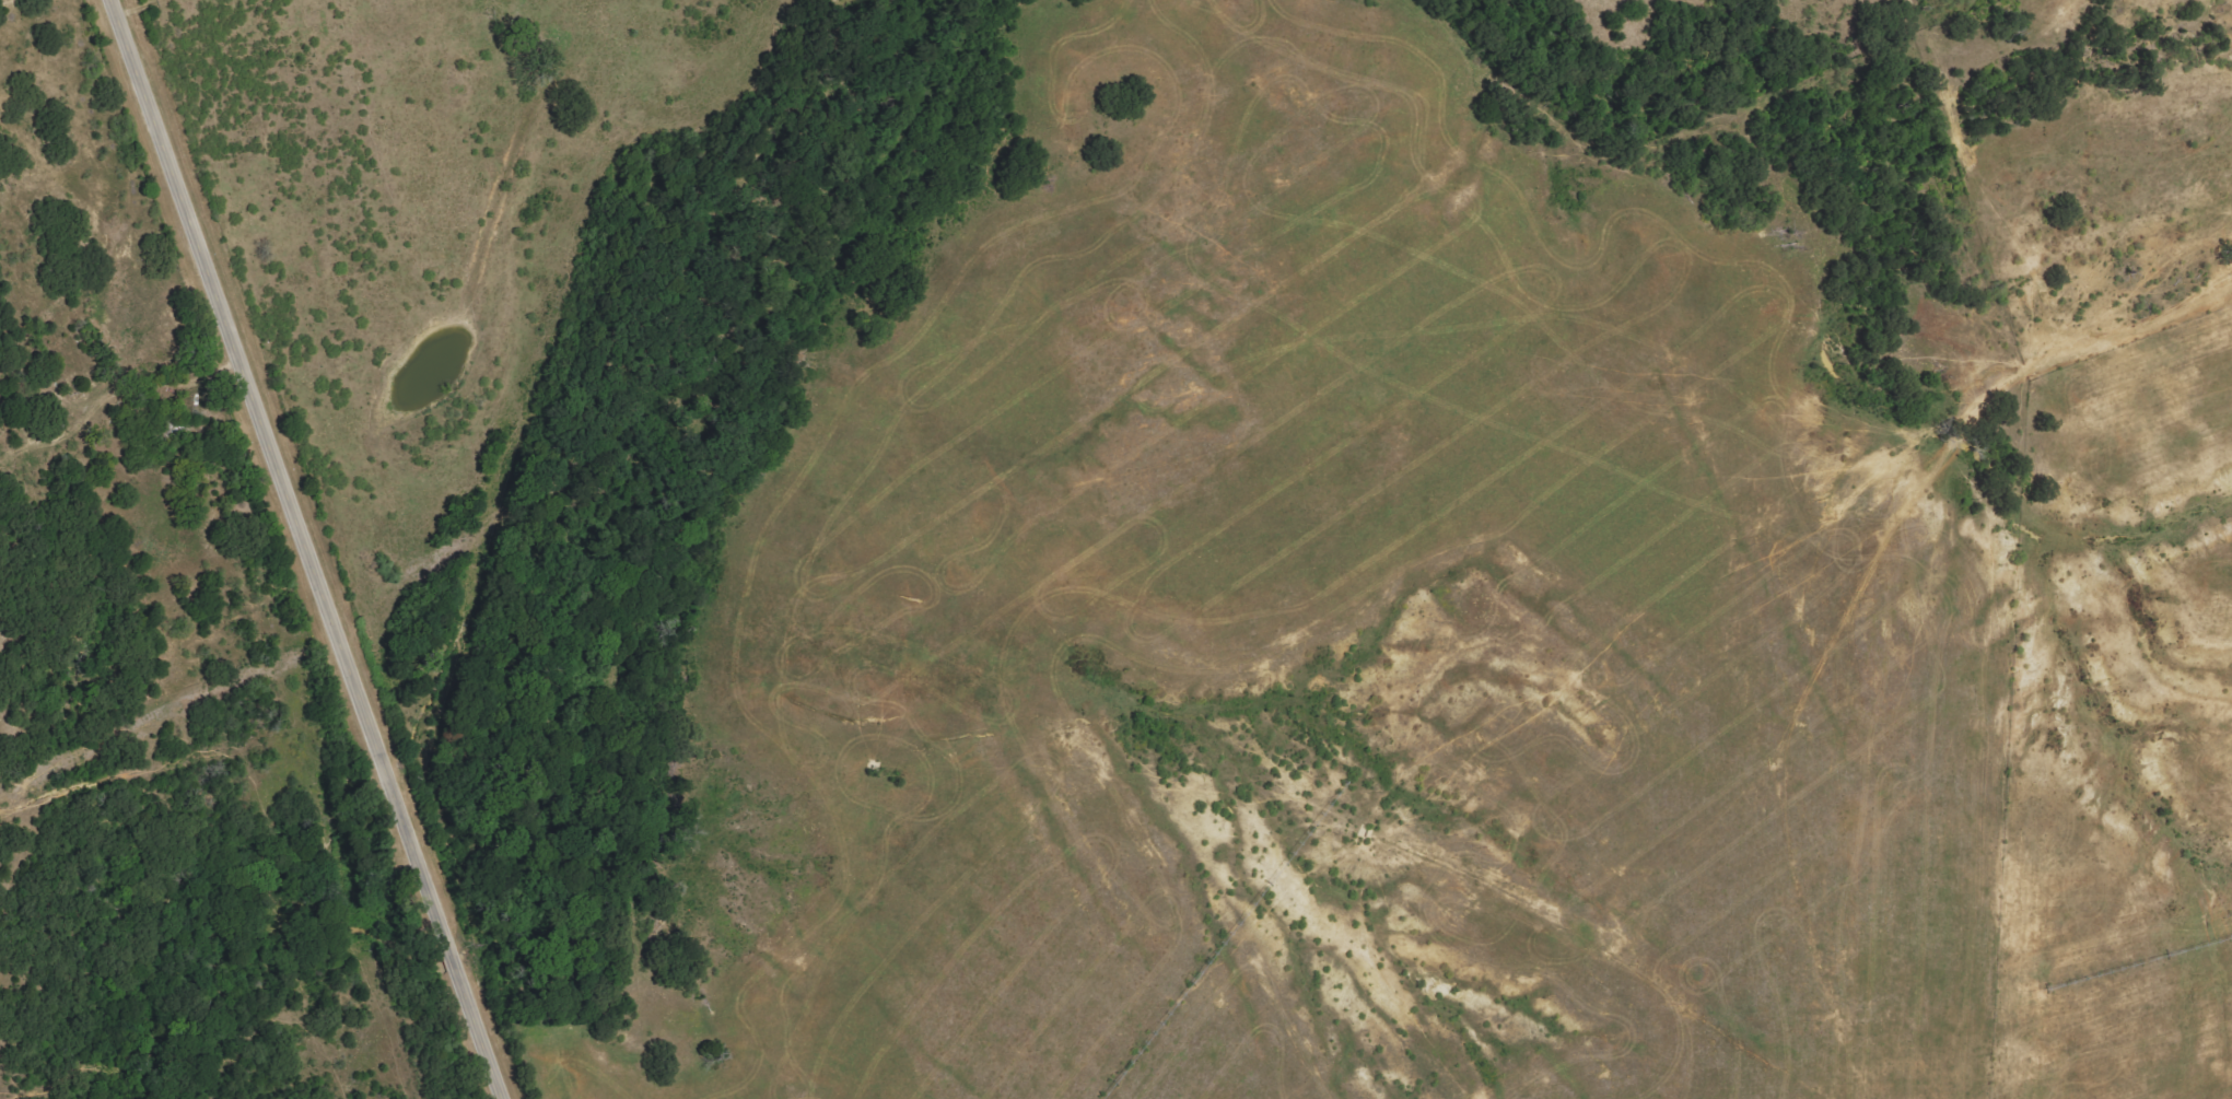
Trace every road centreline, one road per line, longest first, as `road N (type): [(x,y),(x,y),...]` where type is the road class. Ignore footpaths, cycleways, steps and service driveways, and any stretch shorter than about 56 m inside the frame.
road 1 (secondary): [(113,0),(504,1098)]

